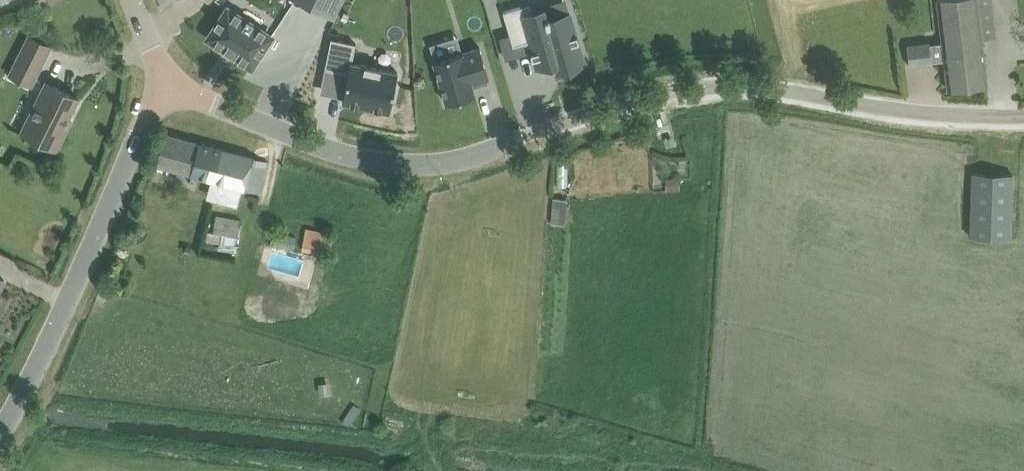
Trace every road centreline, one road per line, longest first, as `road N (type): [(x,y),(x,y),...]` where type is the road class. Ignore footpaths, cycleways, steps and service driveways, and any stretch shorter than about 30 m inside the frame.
road 1 (unclassified): [(1023,117),(904,110),(756,85),(678,89),(464,157),(412,164),(361,159),(164,78)]
road 2 (unclassified): [(0,432),(164,78)]

